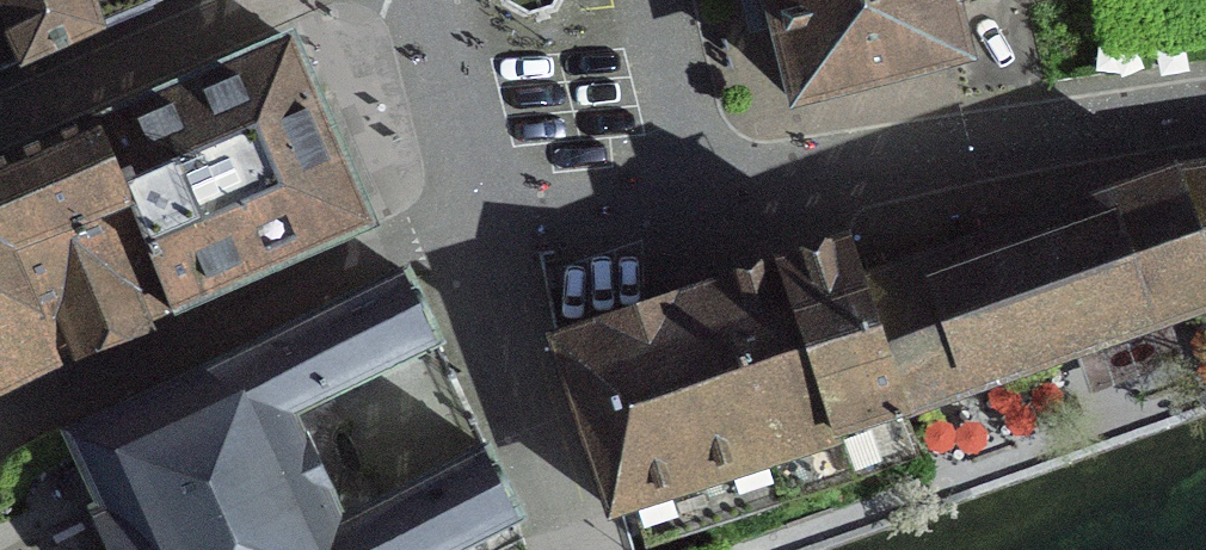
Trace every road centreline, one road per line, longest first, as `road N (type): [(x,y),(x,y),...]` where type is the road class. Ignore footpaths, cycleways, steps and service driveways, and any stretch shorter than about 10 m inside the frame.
road 1 (residential): [(473,233),(391,254),(0,433)]
road 2 (residential): [(1205,117),(704,198)]
road 3 (residential): [(473,233),(573,544)]
road 4 (residential): [(0,136),(286,0)]
road 5 (residential): [(704,198),(473,233)]
road 6 (residential): [(654,0),(704,198)]

